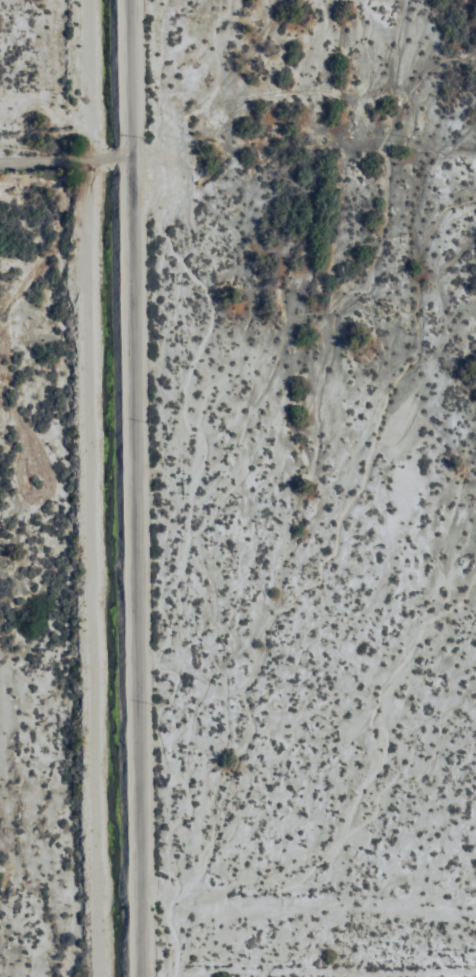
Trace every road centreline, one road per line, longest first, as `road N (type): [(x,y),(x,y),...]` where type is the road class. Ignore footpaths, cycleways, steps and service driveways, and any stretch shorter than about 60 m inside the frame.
road 1 (residential): [(182,976),(164,0)]
road 2 (residential): [(0,161),(166,163)]

